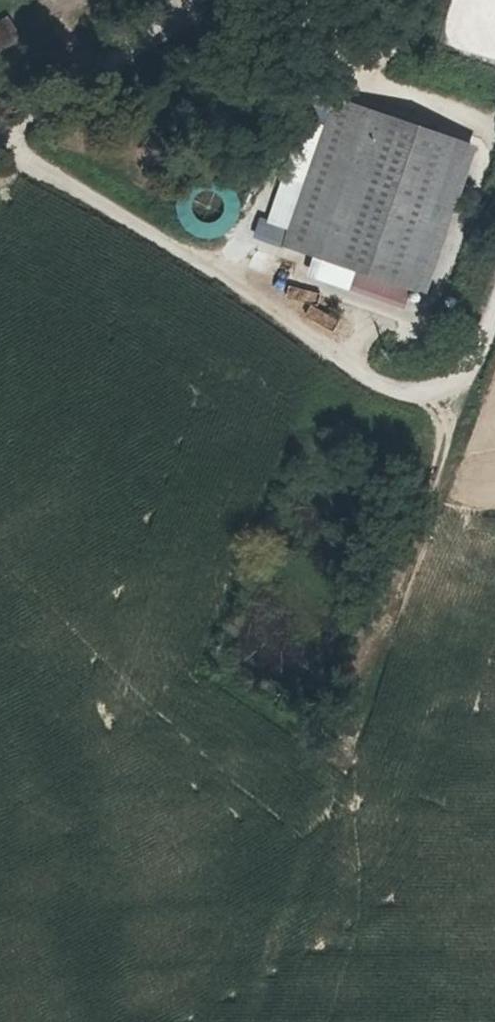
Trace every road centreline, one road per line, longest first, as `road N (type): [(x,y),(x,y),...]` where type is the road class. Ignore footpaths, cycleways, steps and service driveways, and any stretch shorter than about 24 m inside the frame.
road 1 (track): [(239,0),(33,165),(237,282),(383,388),(428,393),(471,373),(494,298)]

